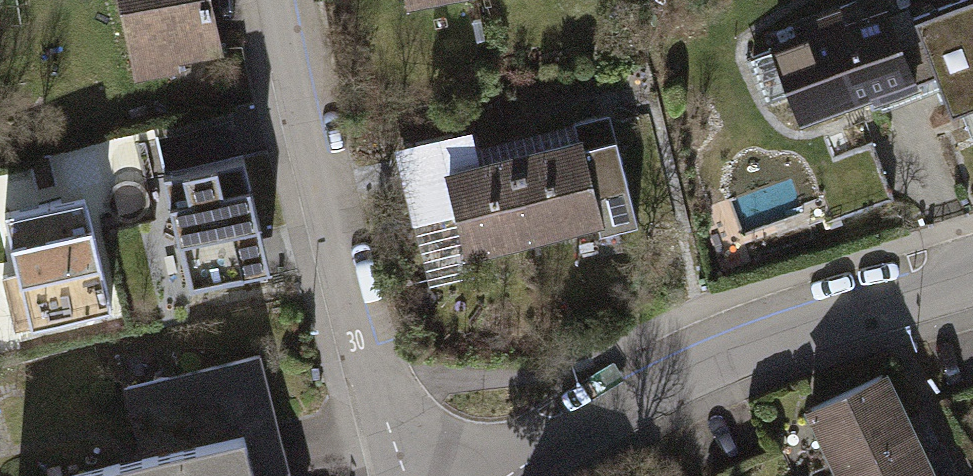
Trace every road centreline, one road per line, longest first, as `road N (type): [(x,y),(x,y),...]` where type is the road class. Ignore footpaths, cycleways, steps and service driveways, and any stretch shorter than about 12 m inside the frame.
road 1 (residential): [(972,266),(707,348),(484,475)]
road 2 (residential): [(279,0),(354,337),(404,475)]

